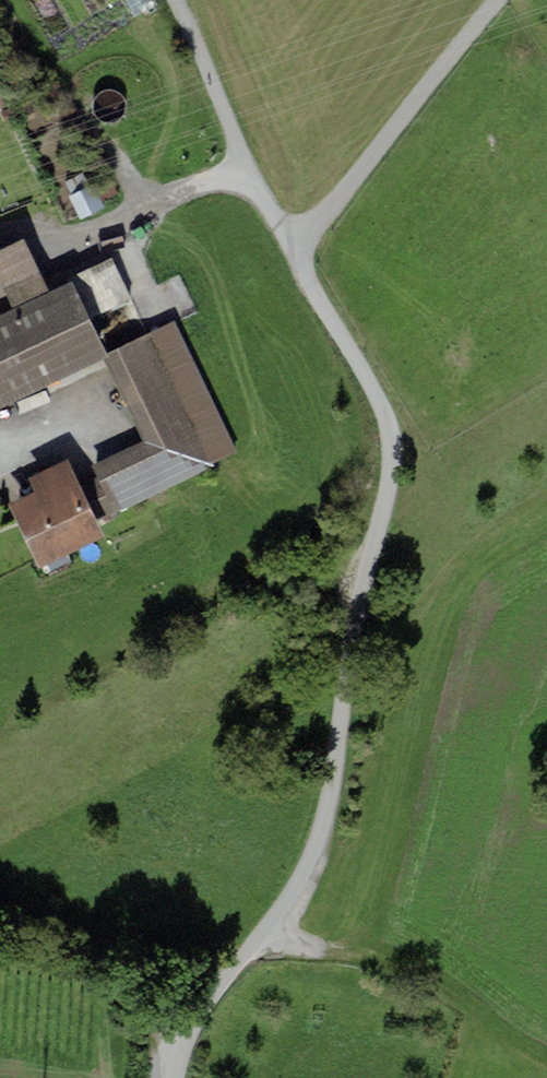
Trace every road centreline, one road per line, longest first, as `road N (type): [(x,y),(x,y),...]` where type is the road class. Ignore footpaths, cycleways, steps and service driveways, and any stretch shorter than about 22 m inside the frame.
road 1 (residential): [(175,1077),(177,1061),(204,1016),(312,877),(338,795),(395,448),(382,403),(176,0)]
road 2 (track): [(177,1061),(90,975),(0,956)]

